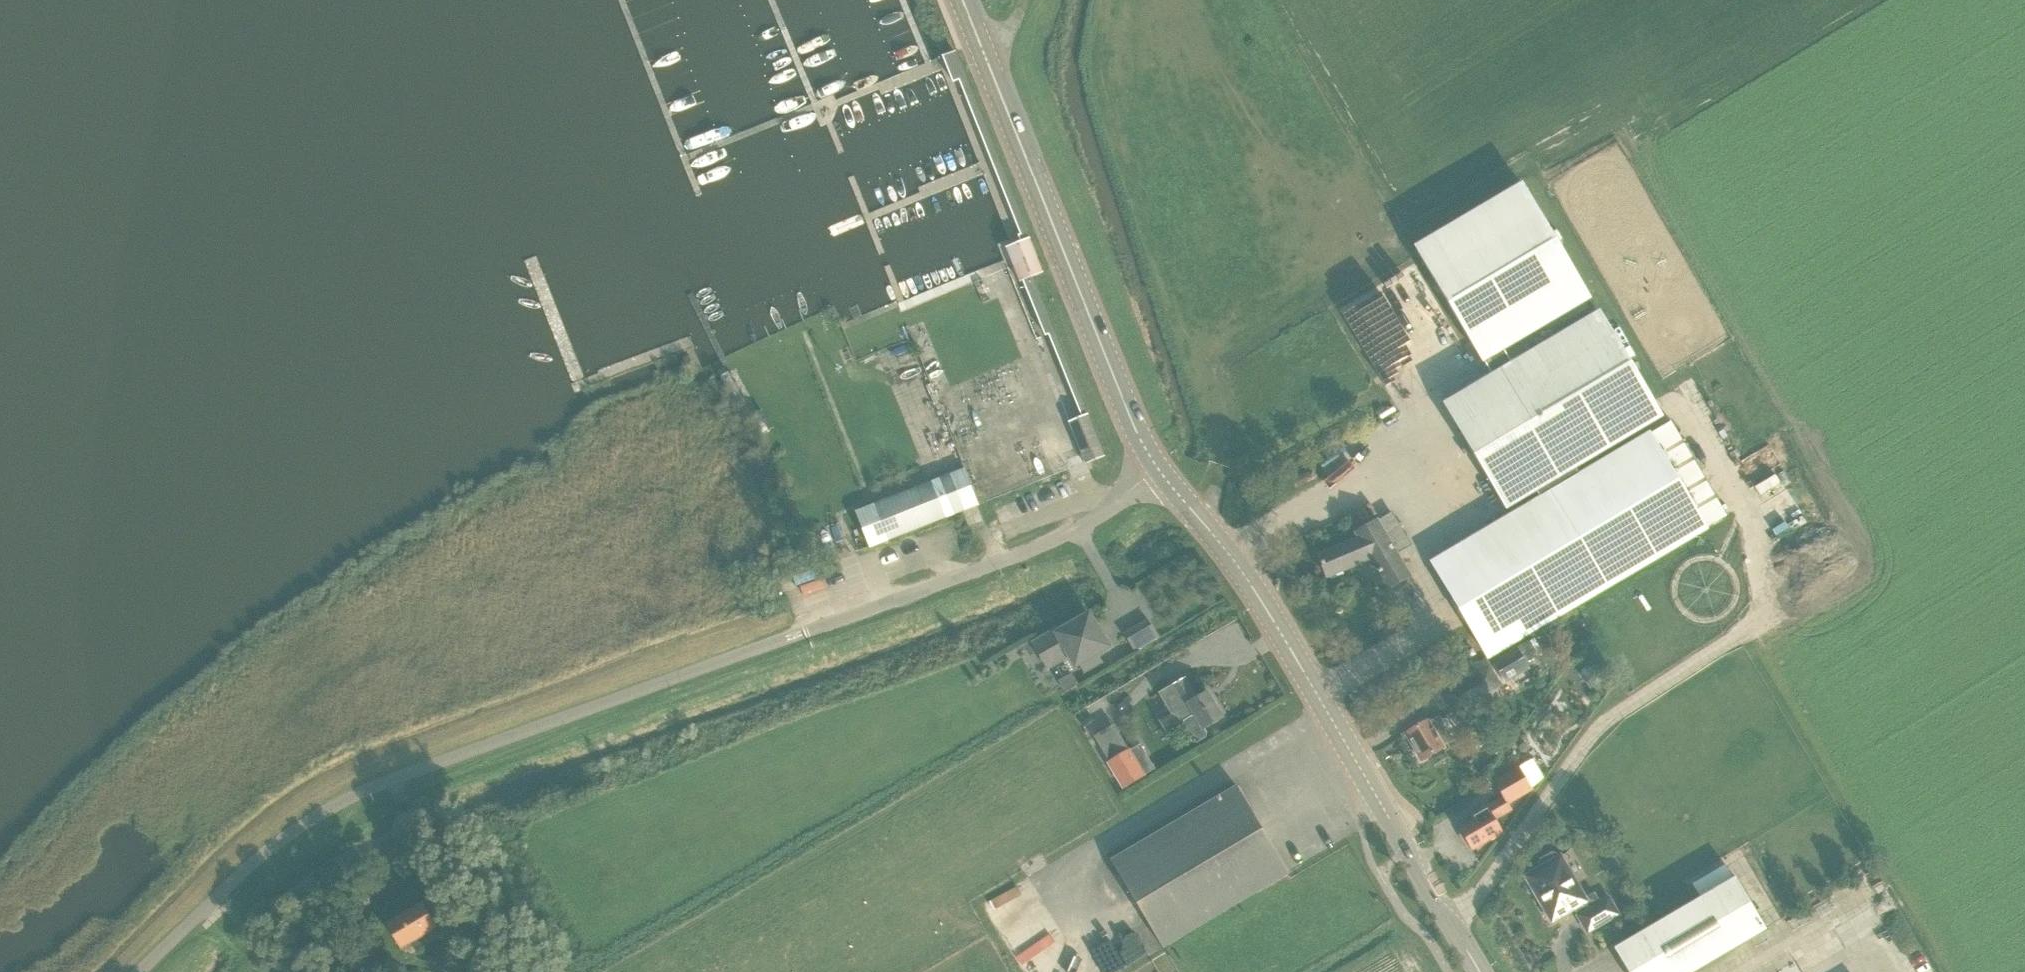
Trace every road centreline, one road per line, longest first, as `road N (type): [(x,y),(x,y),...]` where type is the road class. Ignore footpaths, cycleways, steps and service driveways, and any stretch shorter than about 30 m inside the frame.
road 1 (unclassified): [(140,971),(256,861),(333,807),(431,764),(1028,550),(1097,517),(1158,467)]
road 2 (tertiary): [(1482,971),(1268,607),(1158,467)]
road 3 (tertiary): [(1158,467),(962,0)]

